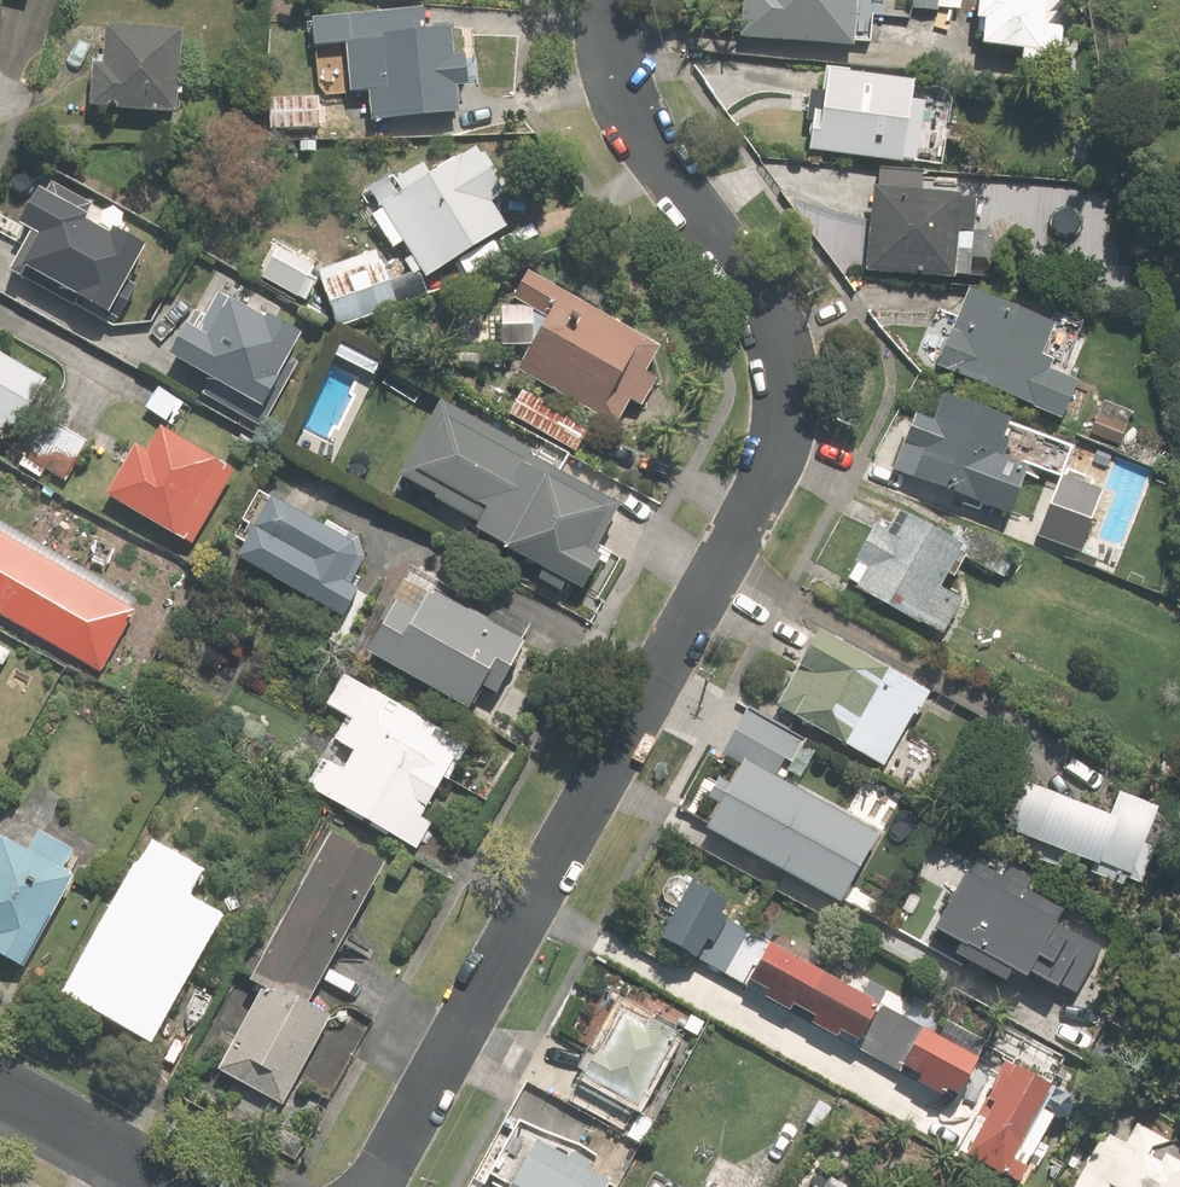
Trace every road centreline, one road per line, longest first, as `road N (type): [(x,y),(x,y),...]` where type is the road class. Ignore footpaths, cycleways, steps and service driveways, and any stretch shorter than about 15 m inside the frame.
road 1 (residential): [(369,1186),(764,457),(772,394),(769,339),(625,114),(599,37),(599,0)]
road 2 (residential): [(187,1186),(0,1086)]

